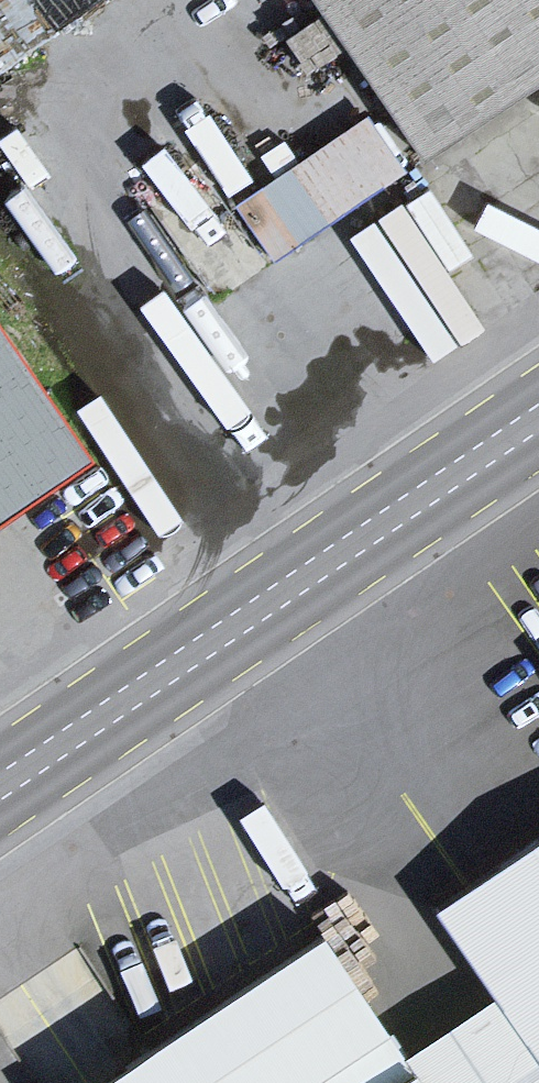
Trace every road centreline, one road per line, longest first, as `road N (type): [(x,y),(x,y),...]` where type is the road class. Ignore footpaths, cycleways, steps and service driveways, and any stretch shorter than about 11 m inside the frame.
road 1 (primary): [(538,371),(0,738)]
road 2 (primary): [(0,819),(538,452)]

